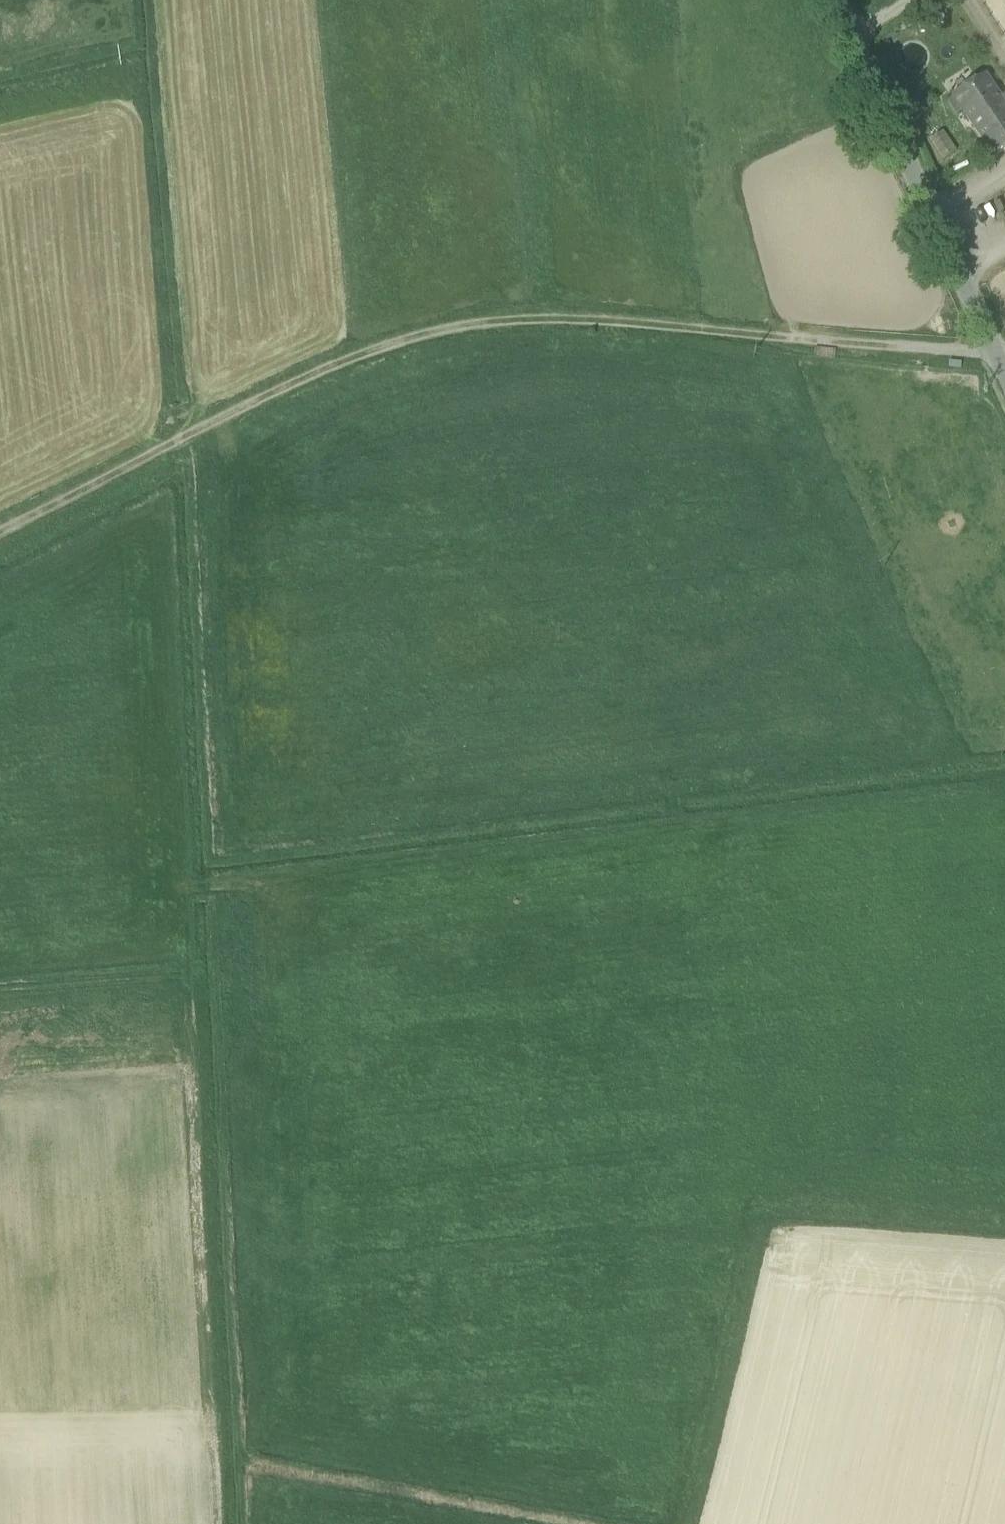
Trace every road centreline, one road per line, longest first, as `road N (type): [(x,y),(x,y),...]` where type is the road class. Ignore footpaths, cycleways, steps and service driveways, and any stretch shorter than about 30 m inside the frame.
road 1 (track): [(1004,355),(958,358),(544,314),(452,327),(312,373),(0,538)]
road 2 (unclassified): [(835,0),(1004,371)]

